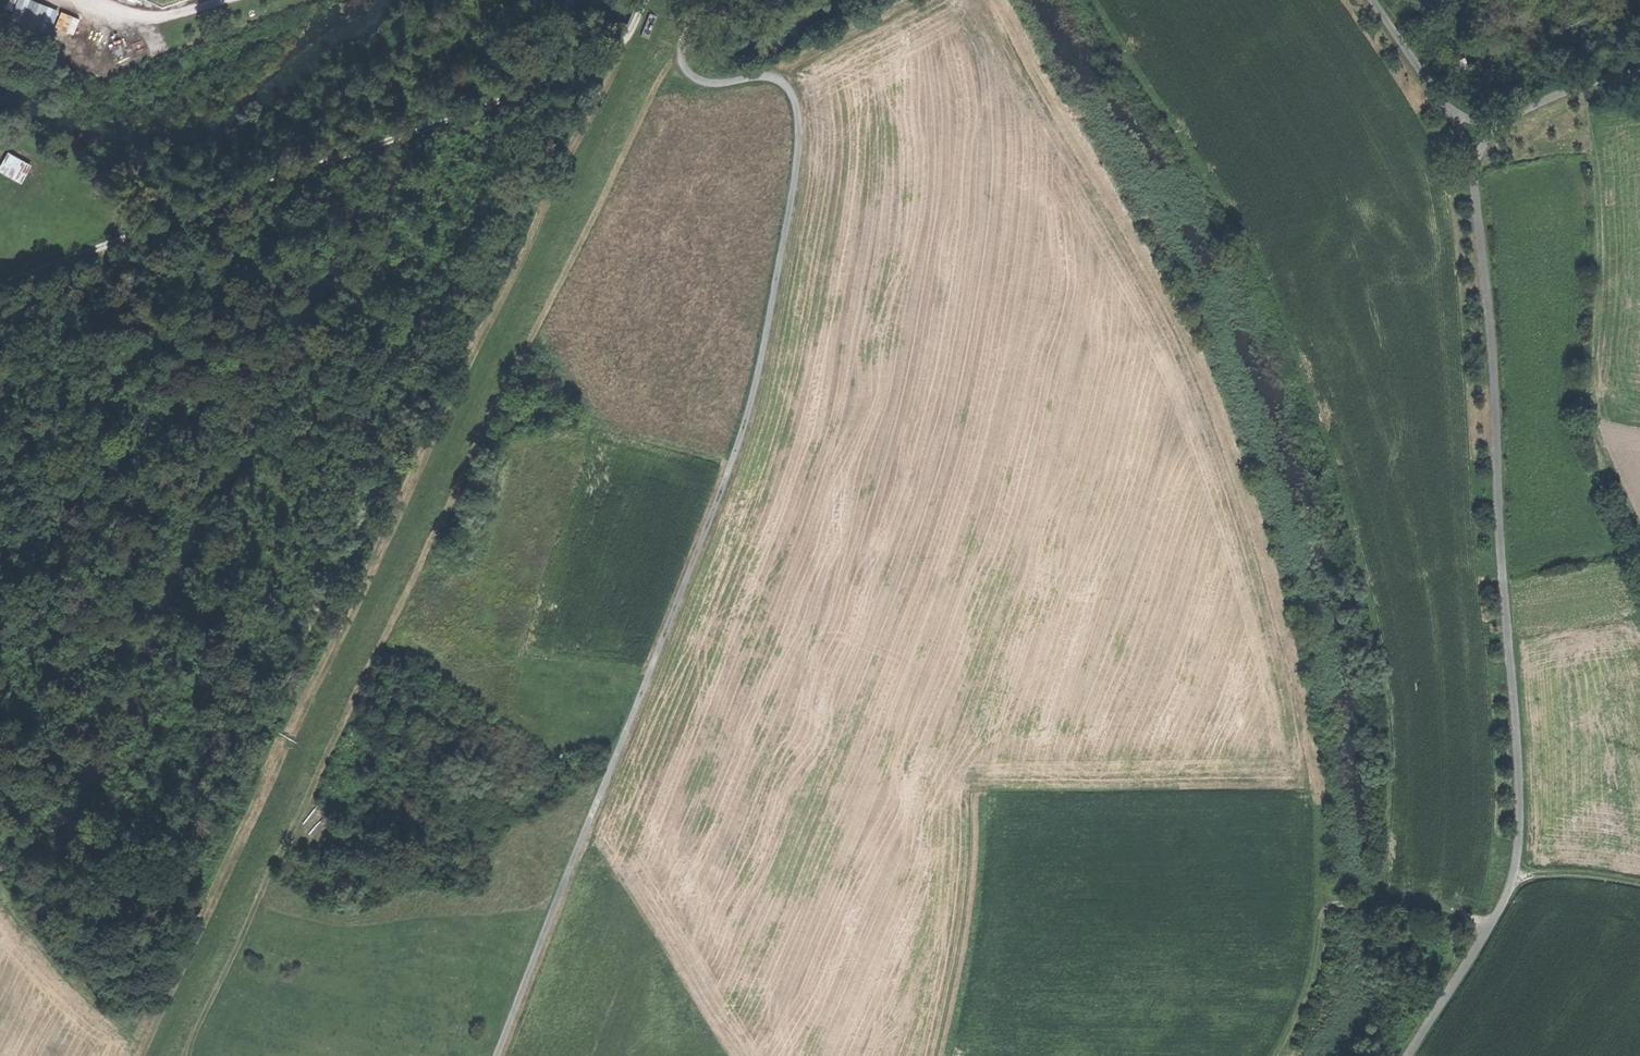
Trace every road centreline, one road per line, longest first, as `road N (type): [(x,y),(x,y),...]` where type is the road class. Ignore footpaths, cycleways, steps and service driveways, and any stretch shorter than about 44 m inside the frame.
road 1 (track): [(695,0),(684,68),(698,83),(720,88),(766,78),(784,83),(796,103),(796,175),(768,328),(748,413),(500,1055)]
road 2 (track): [(156,1055),(667,0)]
road 3 (track): [(1408,1055),(1515,880),(1492,370),(1462,149),(1485,124),(1554,88),(1639,71)]
road 4 (track): [(0,291),(627,49),(645,0)]
road 5 (track): [(0,829),(195,425),(127,324)]
road 6 (track): [(1271,1055),(1304,985),(1322,903),(1328,773)]
road 7 (track): [(943,1055),(980,886),(981,792)]
road 8 (track): [(1363,0),(1462,149)]
road 9 (track): [(1486,928),(1413,906),(1322,903)]
road 10 (track): [(1515,880),(1610,875),(1639,882)]

